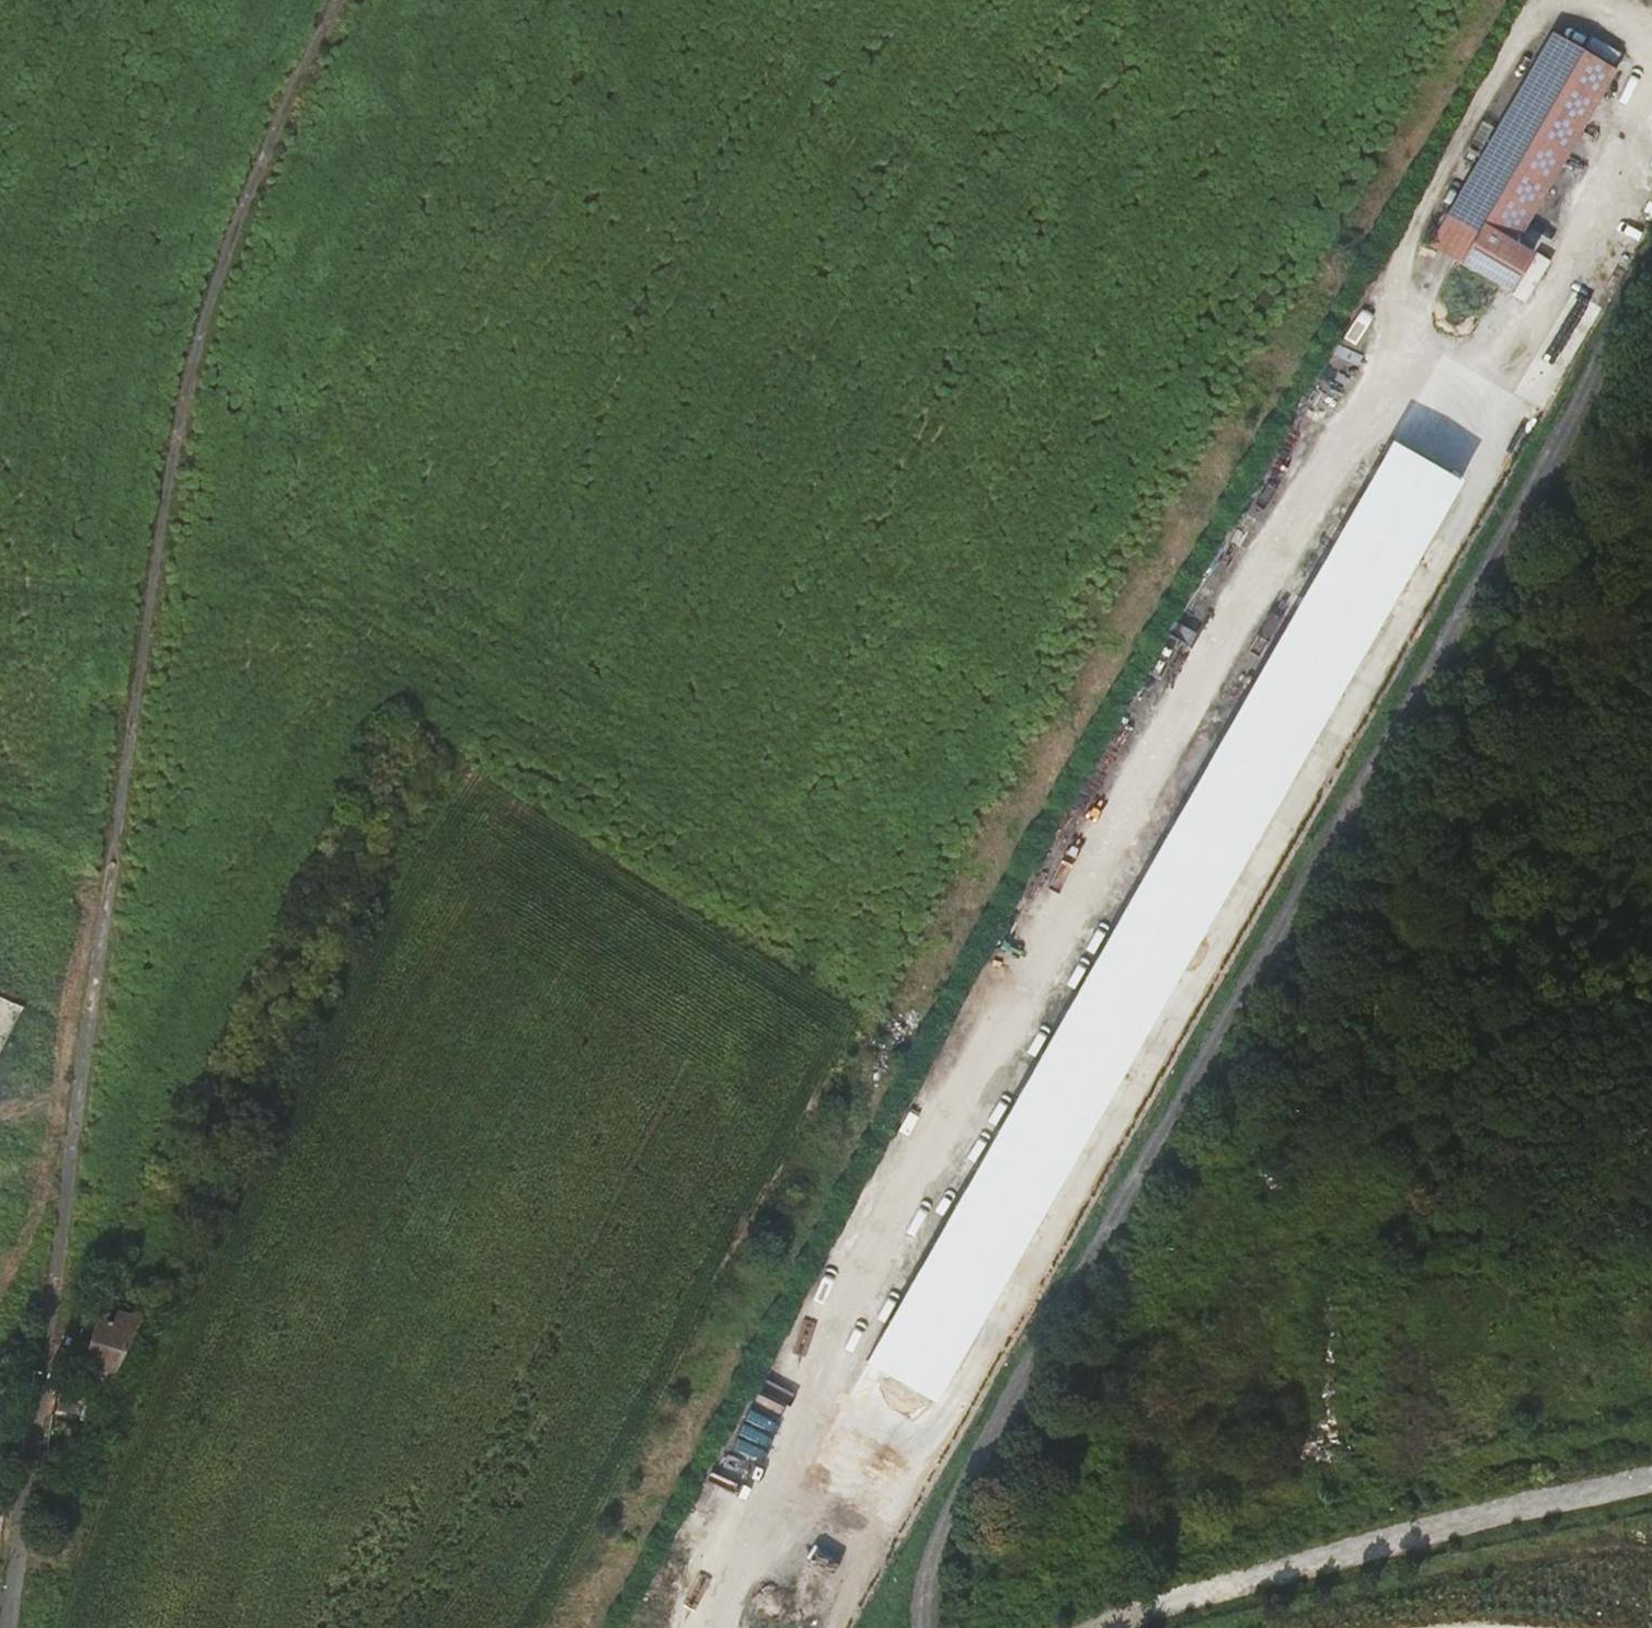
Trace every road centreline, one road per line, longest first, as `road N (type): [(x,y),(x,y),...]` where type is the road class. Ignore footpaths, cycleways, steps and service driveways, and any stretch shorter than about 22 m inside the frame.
road 1 (track): [(588,1627),(855,1132),(989,853),(1362,215),(1498,0)]
road 2 (track): [(337,0),(241,205),(188,349),(3,1627)]
road 3 (track): [(1275,1562),(1651,1483)]

